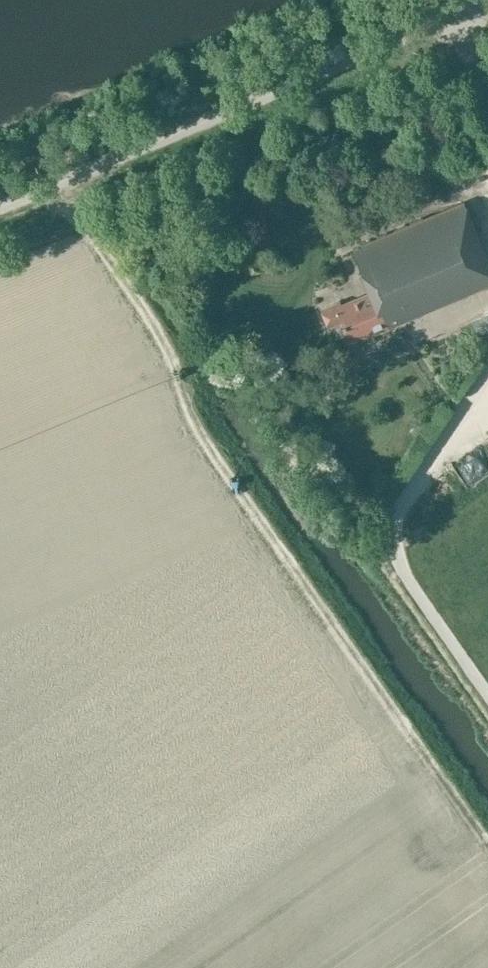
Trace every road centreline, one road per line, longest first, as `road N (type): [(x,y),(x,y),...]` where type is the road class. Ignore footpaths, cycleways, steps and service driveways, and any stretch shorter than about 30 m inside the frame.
road 1 (unclassified): [(0,200),(481,0)]

